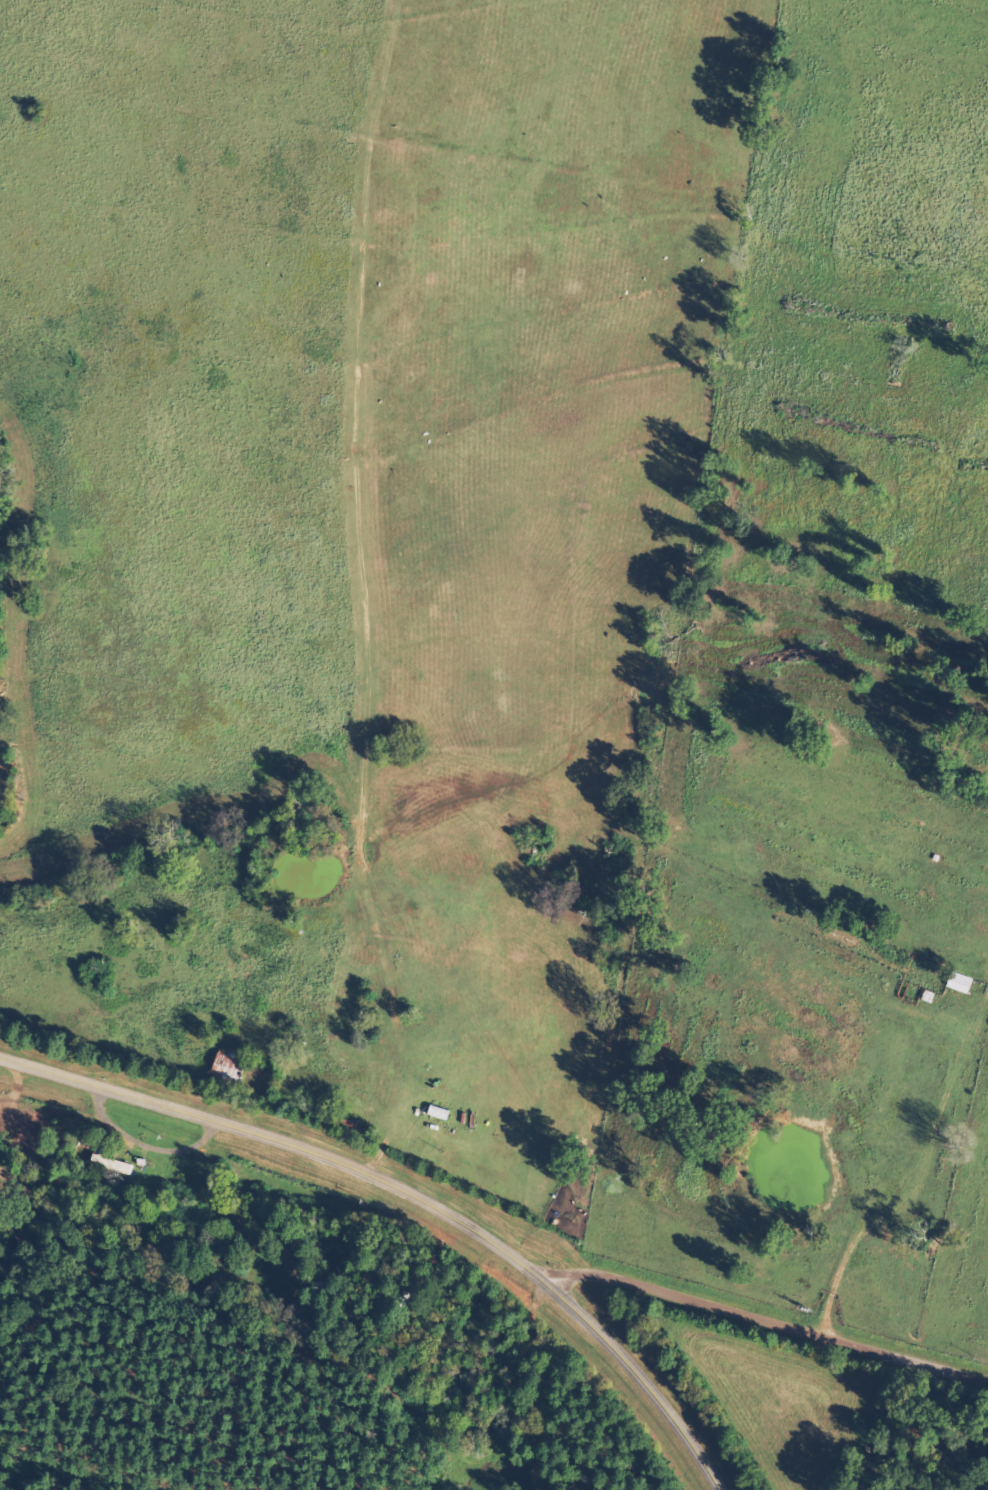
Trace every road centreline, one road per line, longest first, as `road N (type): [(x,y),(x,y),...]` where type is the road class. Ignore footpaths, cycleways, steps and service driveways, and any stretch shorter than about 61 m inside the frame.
road 1 (tertiary): [(0,1058),(291,1144),(430,1204),(556,1291),(634,1370),(720,1489)]
road 2 (residential): [(987,1406),(556,1291)]

